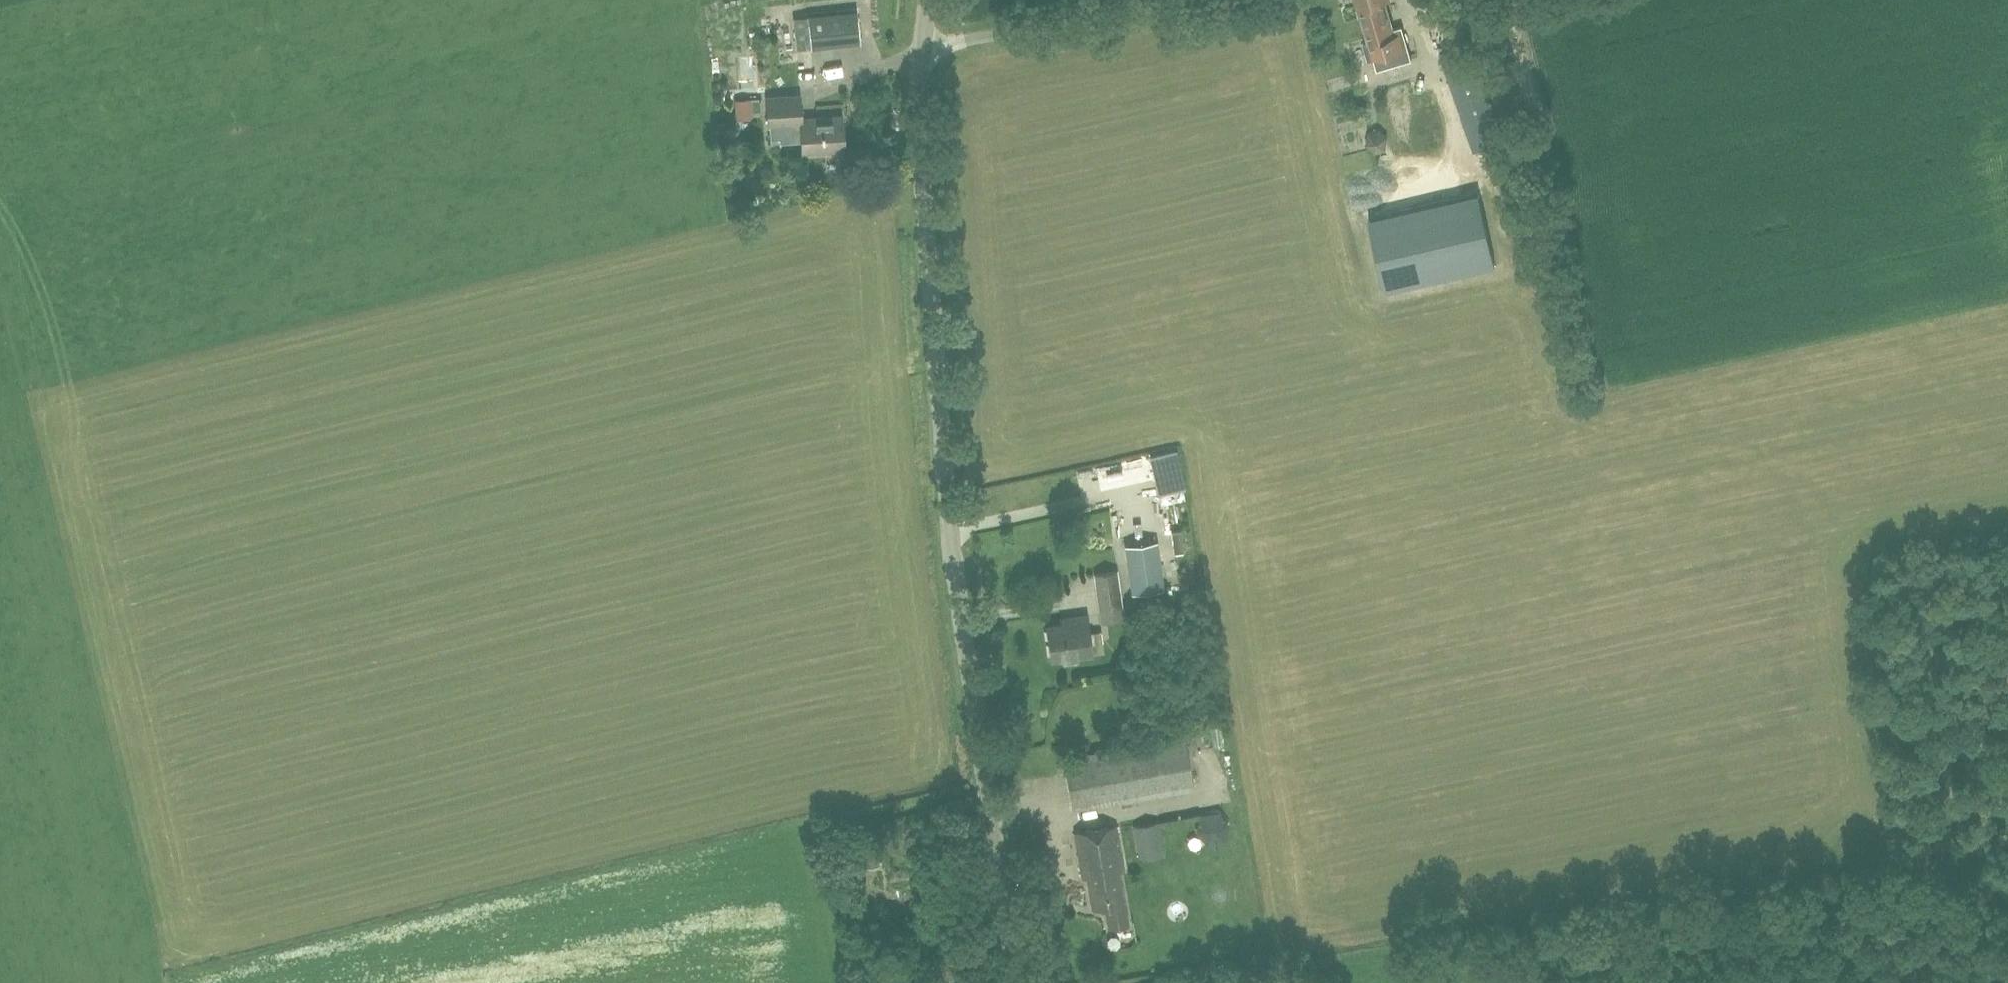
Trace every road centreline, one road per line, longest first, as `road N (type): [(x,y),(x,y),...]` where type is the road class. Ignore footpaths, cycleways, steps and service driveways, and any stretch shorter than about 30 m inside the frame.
road 1 (unclassified): [(1014,982),(948,506),(920,137),(928,0)]

